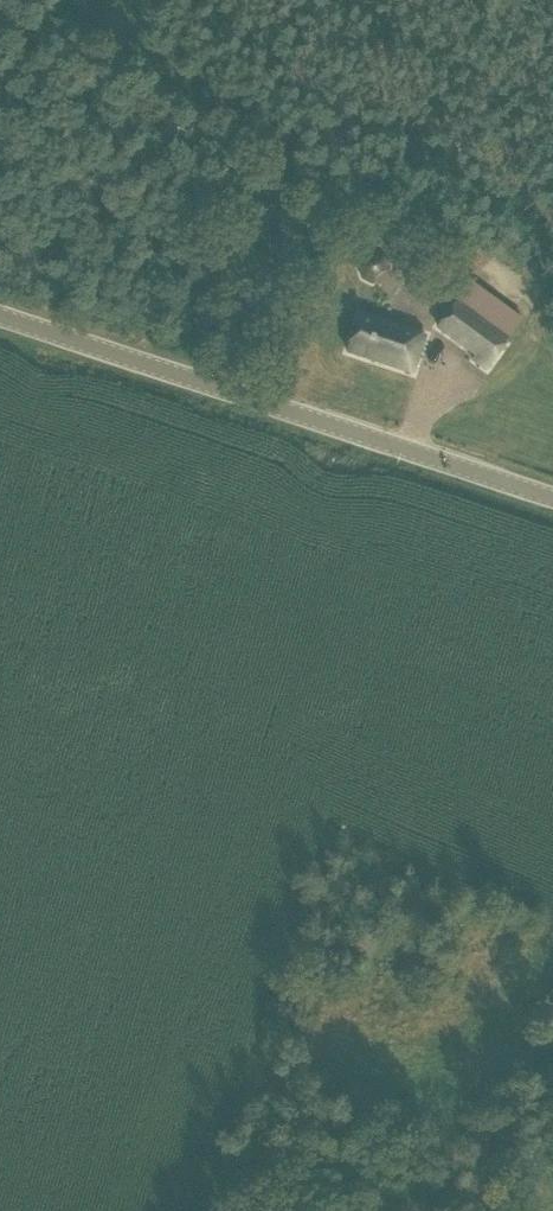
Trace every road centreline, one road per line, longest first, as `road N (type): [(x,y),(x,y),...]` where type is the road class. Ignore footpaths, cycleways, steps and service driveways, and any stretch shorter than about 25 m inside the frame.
road 1 (tertiary): [(552,493),(0,305)]
road 2 (track): [(492,1210),(552,1104)]

